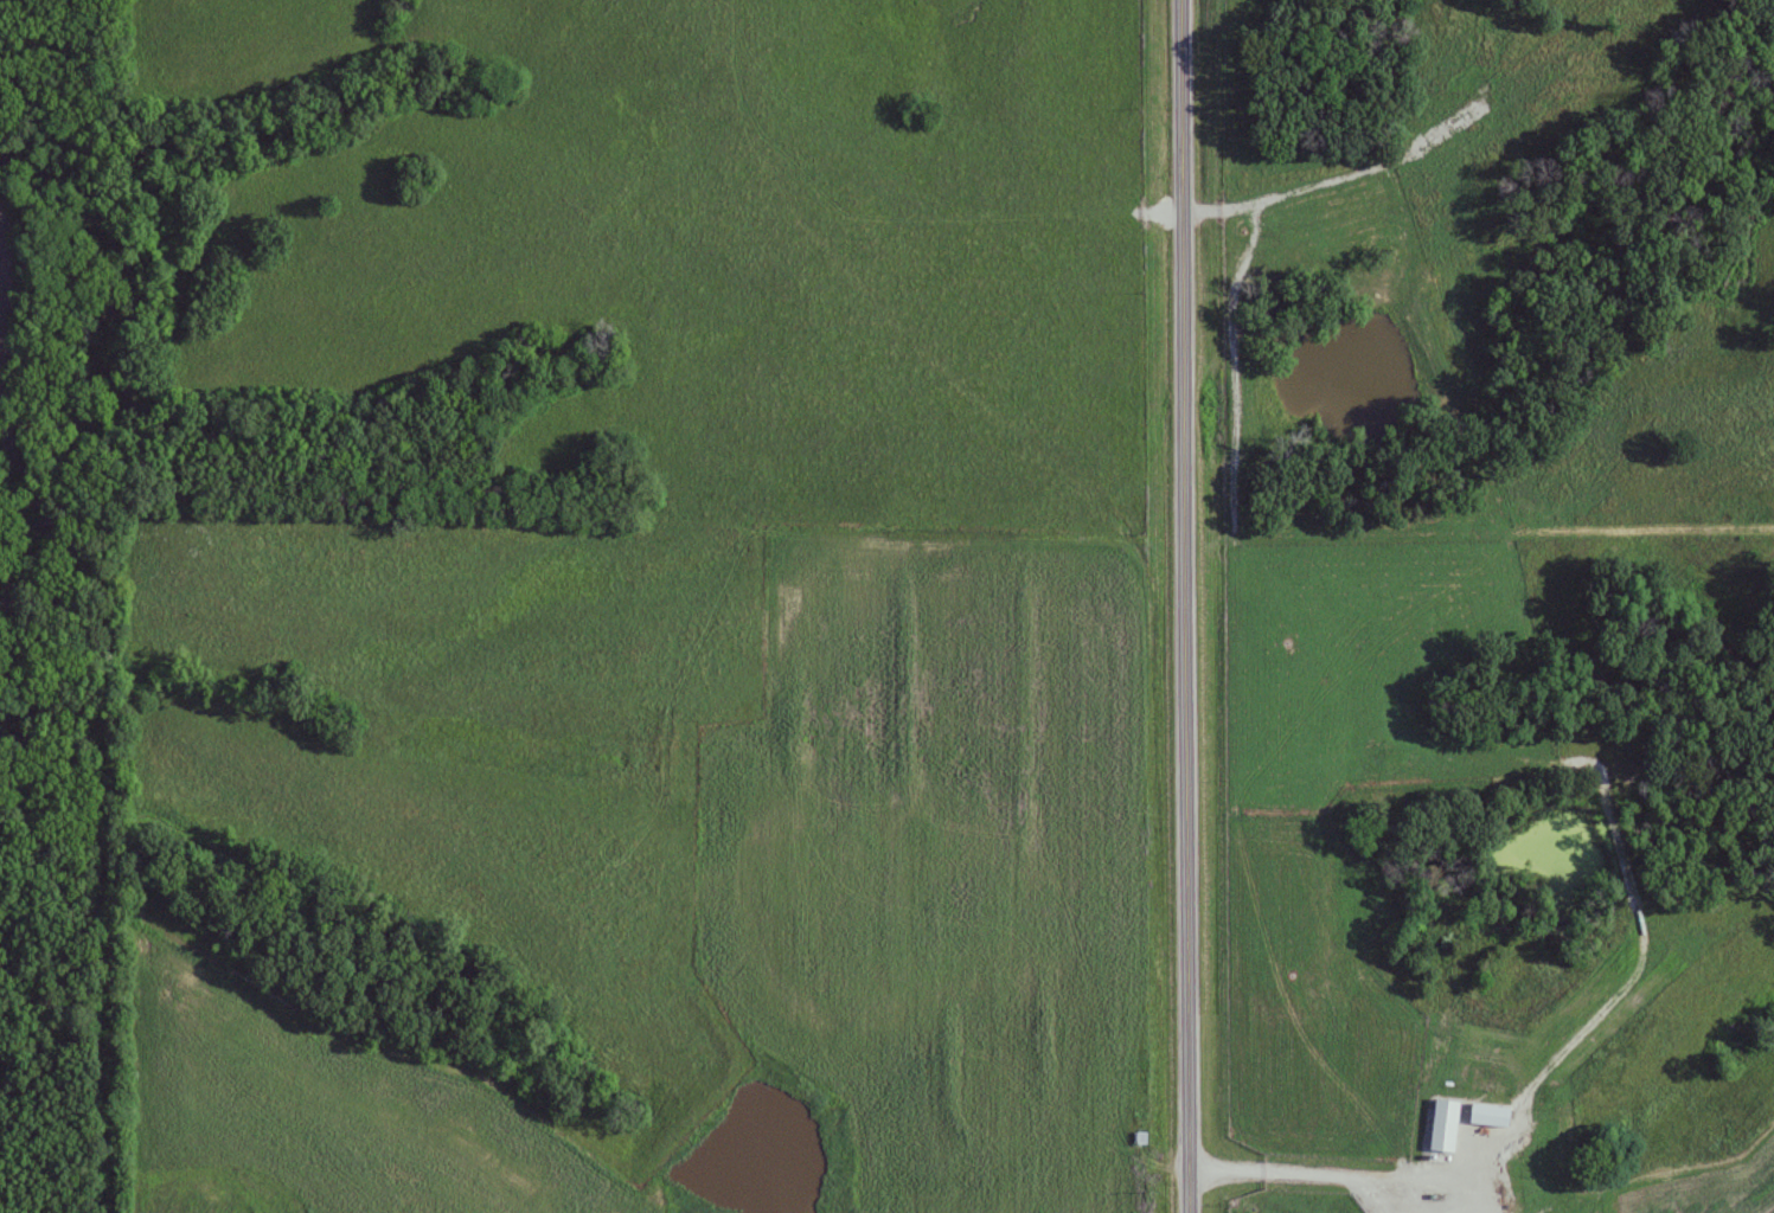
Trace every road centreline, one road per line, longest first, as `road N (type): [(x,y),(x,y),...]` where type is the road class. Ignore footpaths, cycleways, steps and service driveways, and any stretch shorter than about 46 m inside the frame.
road 1 (primary): [(1191,1212),(1184,0)]

